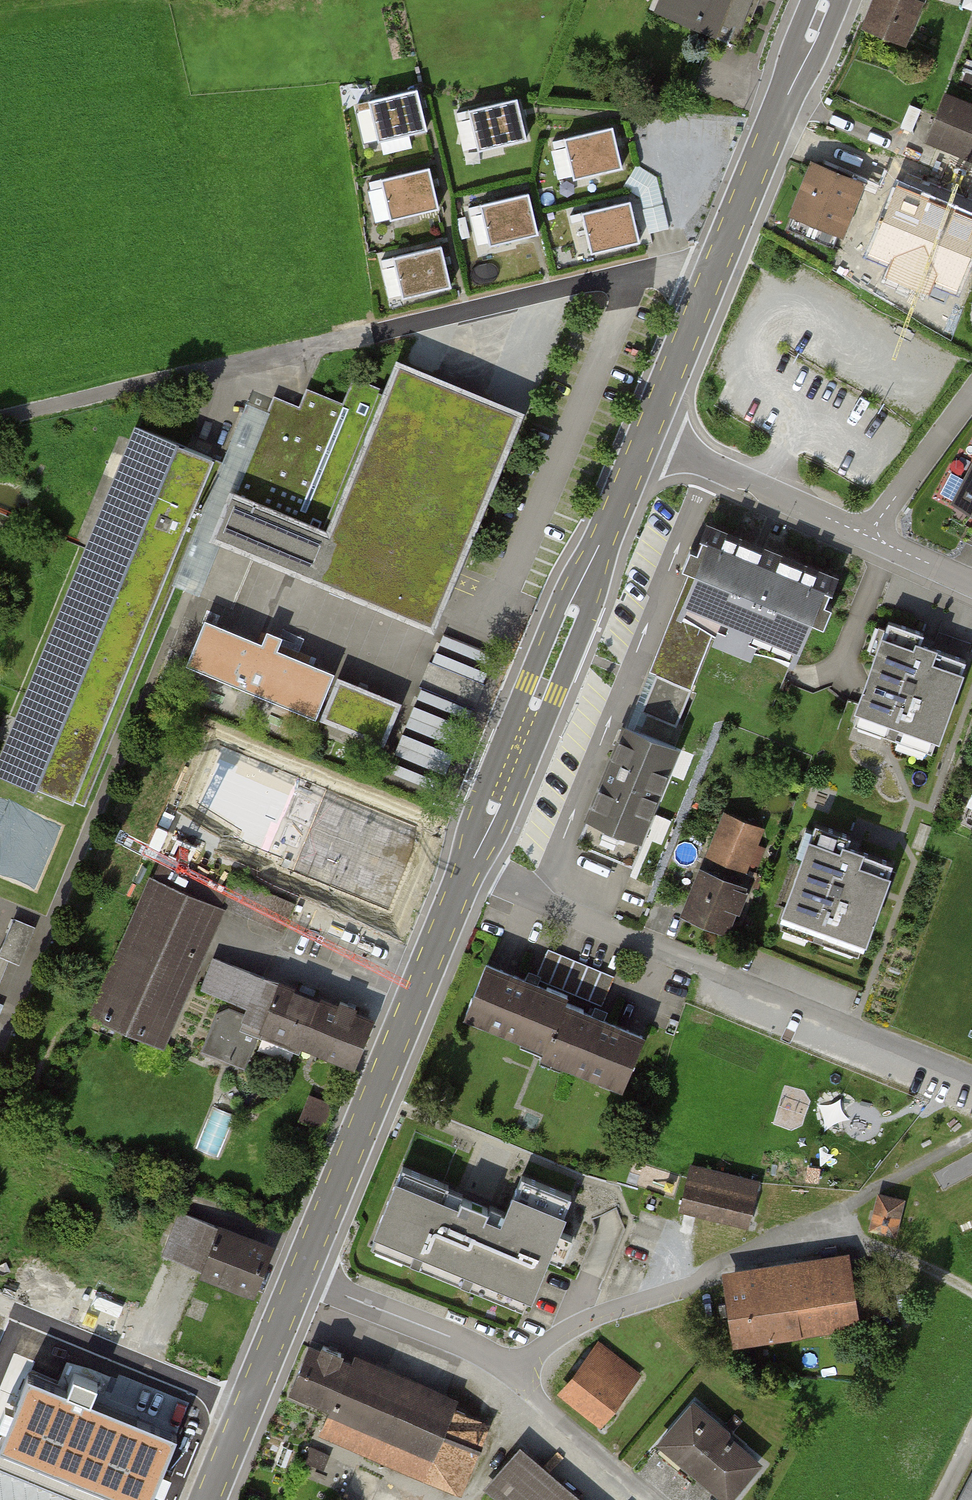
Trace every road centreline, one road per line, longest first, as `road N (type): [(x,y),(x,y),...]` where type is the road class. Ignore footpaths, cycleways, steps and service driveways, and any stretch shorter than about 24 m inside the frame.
road 1 (residential): [(179,376),(634,273),(685,265),(712,275)]
road 2 (residential): [(971,1075),(470,871)]
road 3 (primary): [(470,871),(646,440)]
road 4 (primary): [(302,1277),(470,871)]
road 5 (residential): [(655,1499),(480,1351),(302,1277)]
road 6 (primary): [(712,275),(826,0)]
road 7 (residential): [(0,1305),(246,1409)]
road 8 (residential): [(869,537),(646,440)]
road 9 (track): [(0,418),(179,376)]
road 10 (primary): [(646,440),(712,275)]
road 11 (residential): [(869,537),(971,393)]
road 12 (primary): [(246,1409),(302,1277)]

